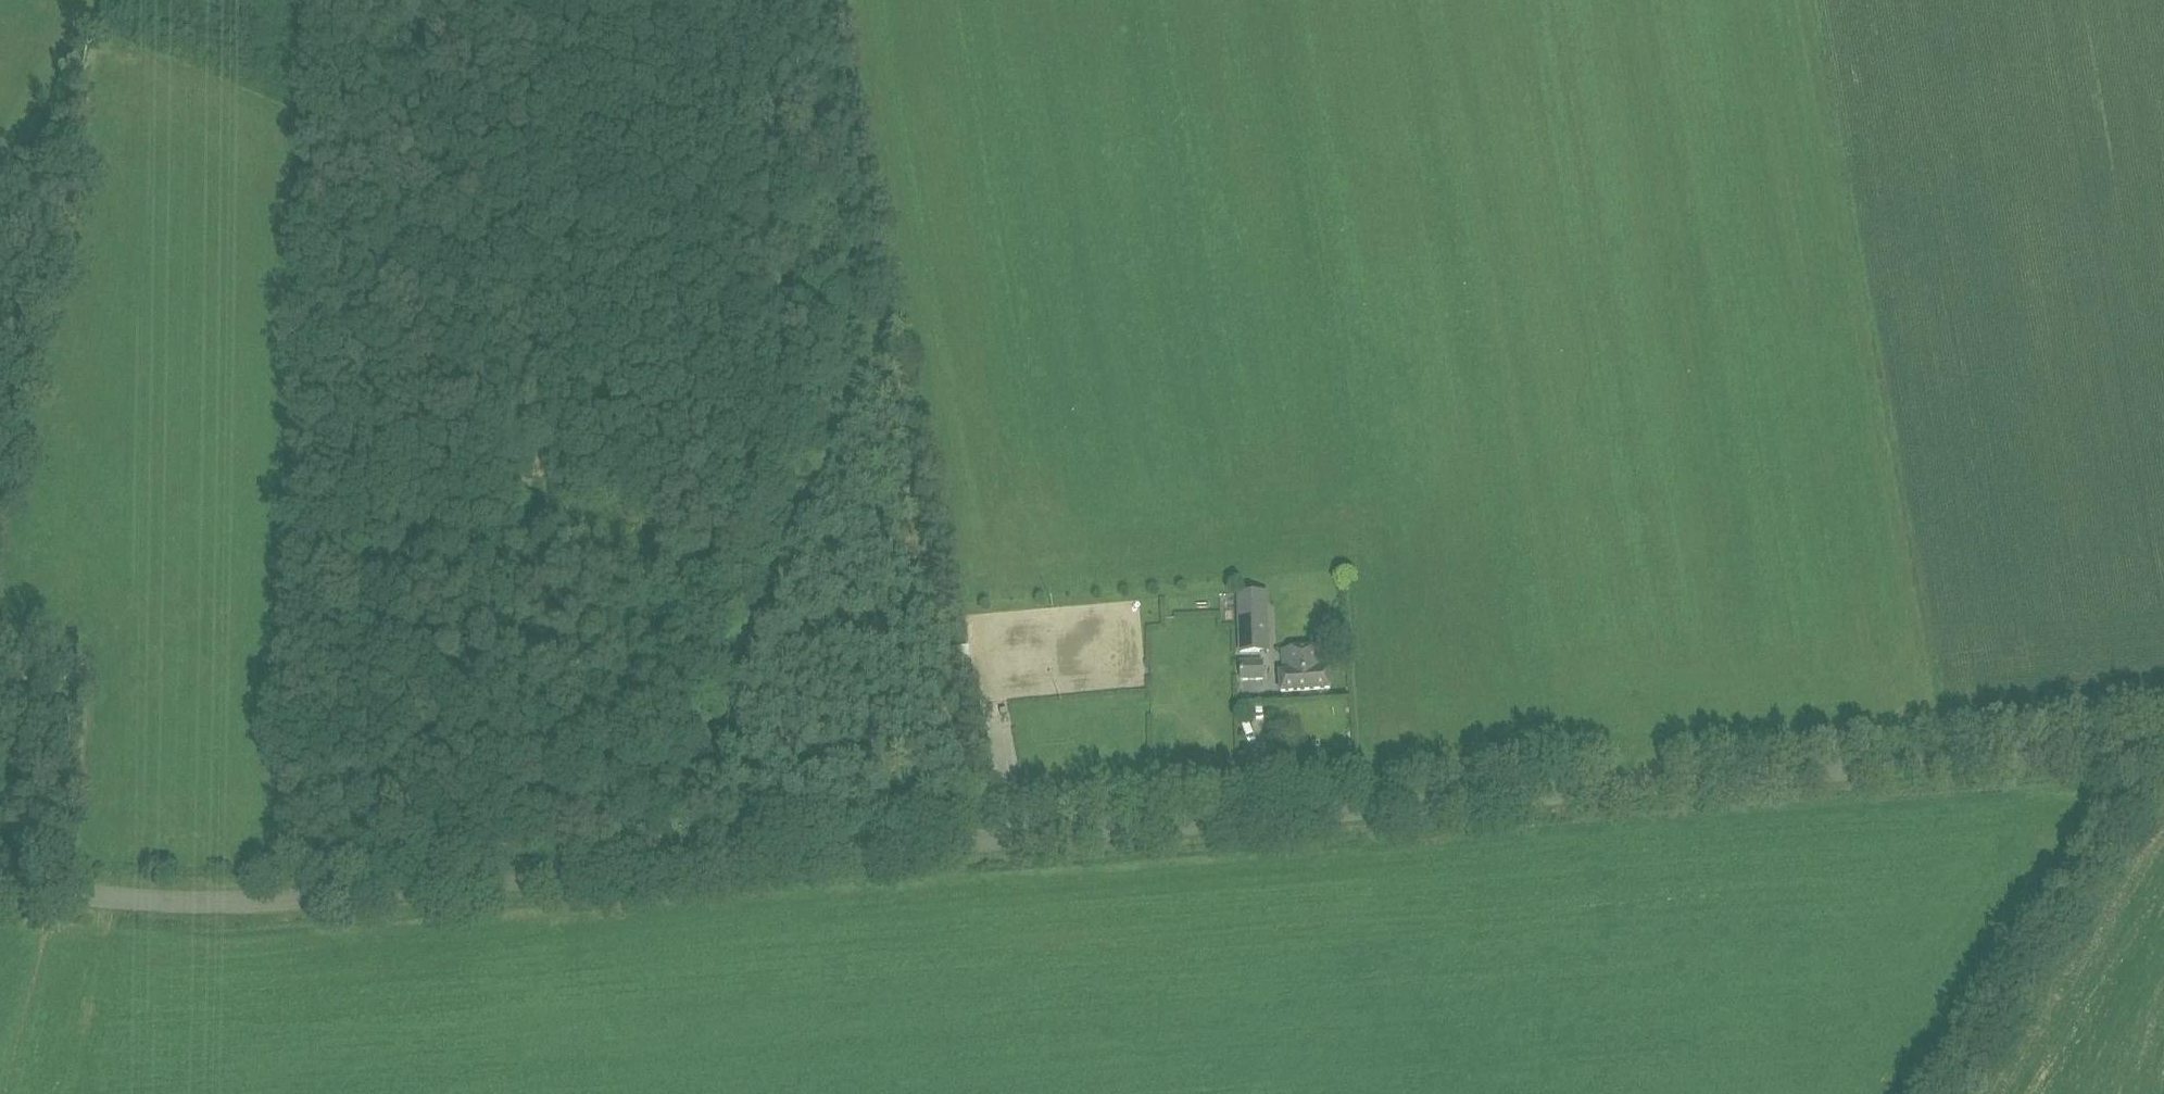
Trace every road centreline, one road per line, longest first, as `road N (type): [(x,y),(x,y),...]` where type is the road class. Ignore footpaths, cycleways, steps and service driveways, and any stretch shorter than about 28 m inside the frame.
road 1 (unclassified): [(2163,748),(265,898),(165,899),(0,885)]
road 2 (track): [(901,315),(657,865)]

